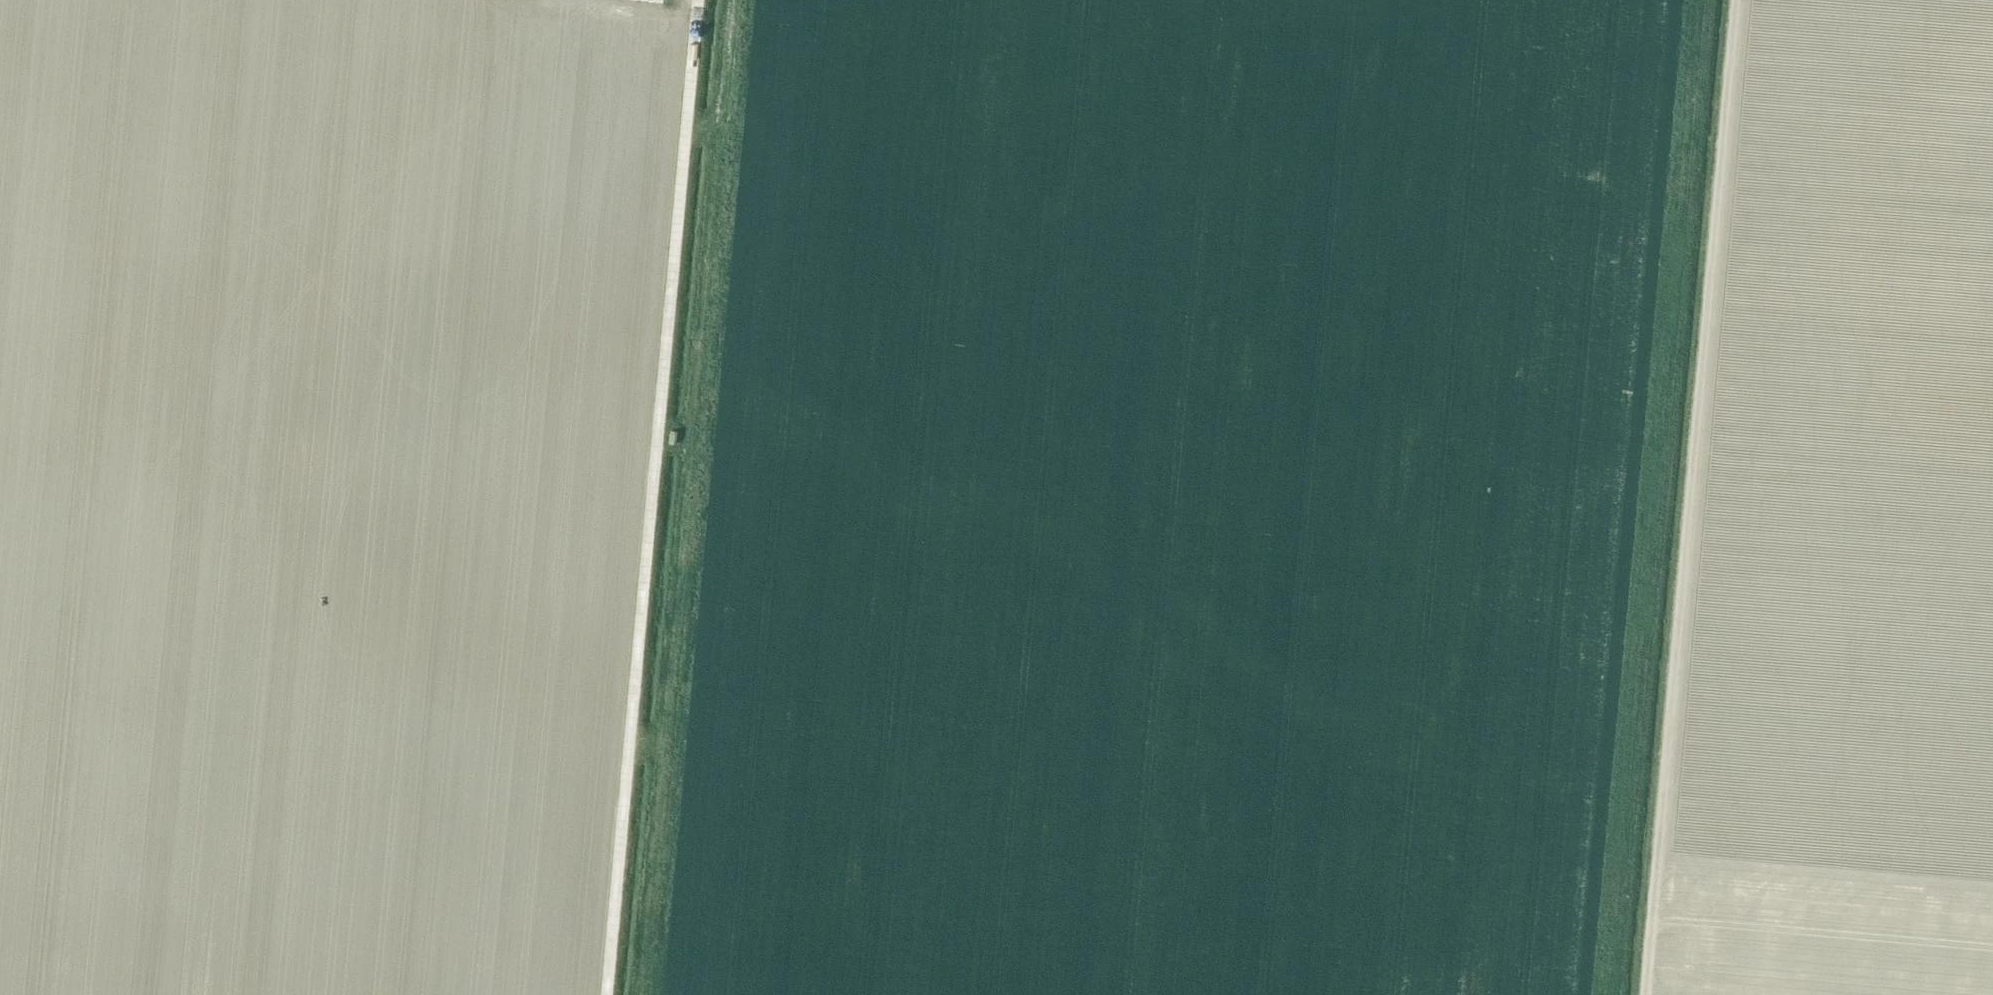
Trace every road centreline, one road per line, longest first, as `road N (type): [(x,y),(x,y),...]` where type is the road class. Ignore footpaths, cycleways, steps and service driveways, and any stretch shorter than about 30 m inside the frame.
road 1 (track): [(1743,0),(1650,994)]
road 2 (track): [(608,994),(696,0)]

